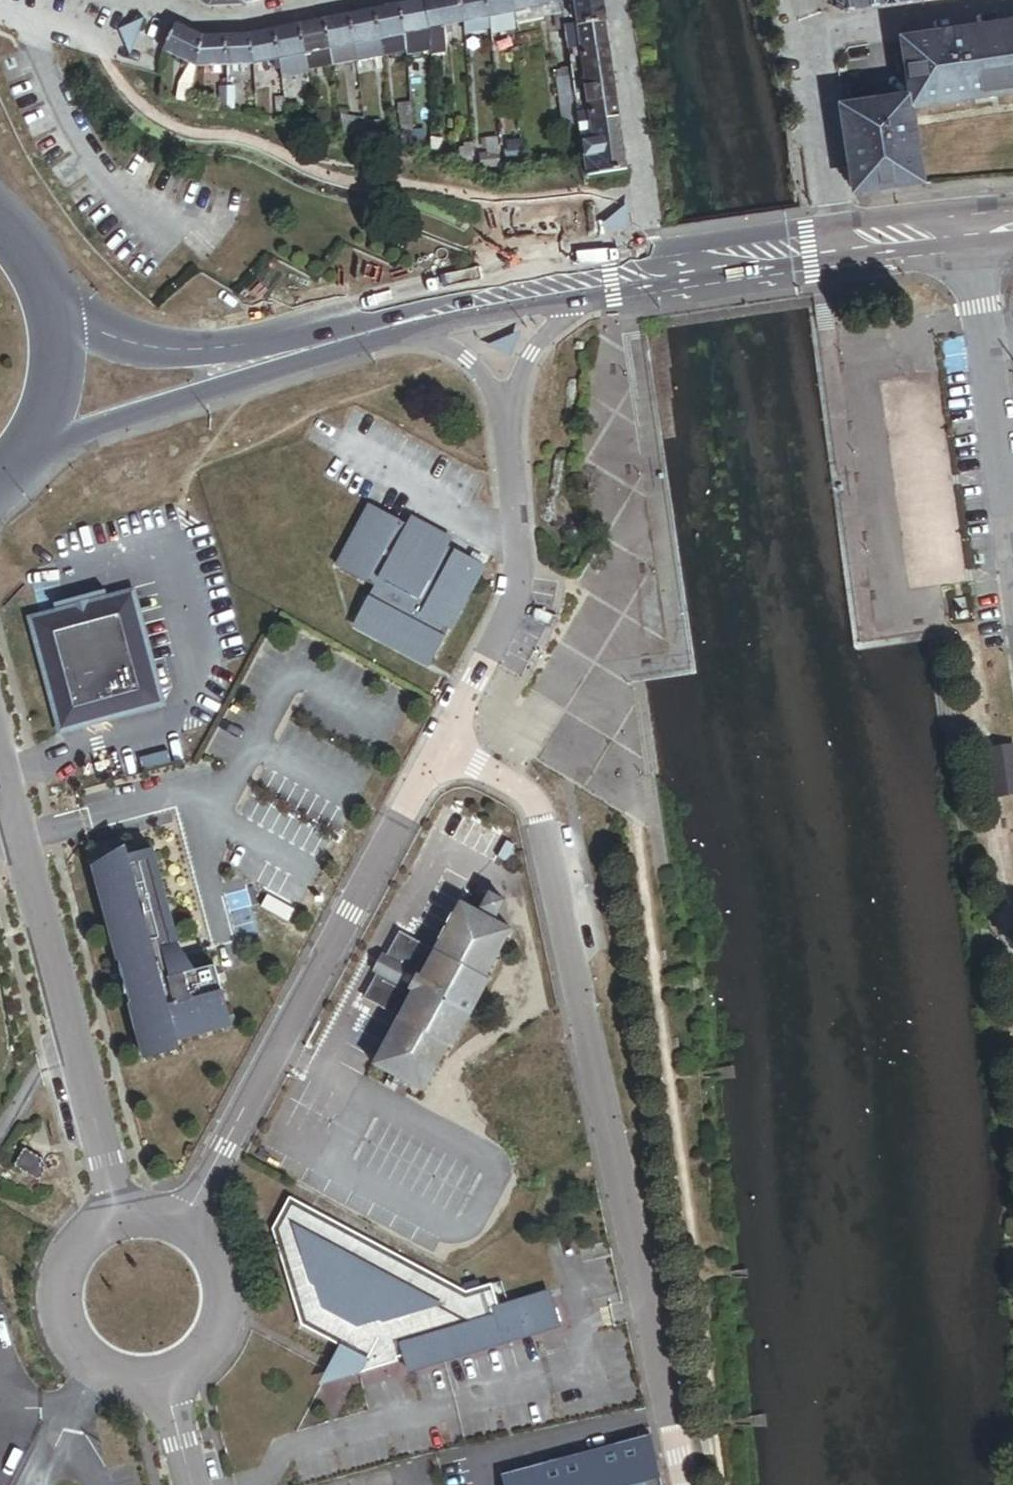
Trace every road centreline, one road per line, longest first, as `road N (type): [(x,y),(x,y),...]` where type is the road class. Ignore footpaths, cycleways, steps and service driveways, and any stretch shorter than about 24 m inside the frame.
road 1 (unclassified): [(444,737),(530,797),(540,818),(683,1484)]
road 2 (unclassified): [(444,737),(187,1219)]
road 3 (unclassified): [(117,1210),(0,770)]
road 4 (unclassified): [(506,400),(518,580),(444,737)]
road 5 (residential): [(1012,543),(970,227)]
road 6 (unclassified): [(117,1210),(70,1243),(56,1270),(57,1322),(95,1370),(123,1381),(166,1380)]
road 7 (residential): [(626,0),(649,269)]
road 8 (residential): [(145,0),(206,24),(238,25),(366,0)]
road 9 (residential): [(1012,8),(797,40)]
road 10 (residential): [(838,242),(797,40)]
road 11 (primary): [(43,433),(235,365)]
road 12 (unclassified): [(166,1380),(201,1360),(229,1309),(217,1248),(187,1219)]
road 13 (primary): [(649,269),(838,242)]
road 14 (primary): [(235,365),(419,318)]
road 15 (primary): [(235,365),(154,362),(60,326)]
road 16 (primary): [(419,318),(575,292)]
road 17 (primary): [(838,242),(970,227)]
road 18 (unclassified): [(506,400),(575,292)]
road 19 (primary): [(60,326),(47,283),(0,222)]

